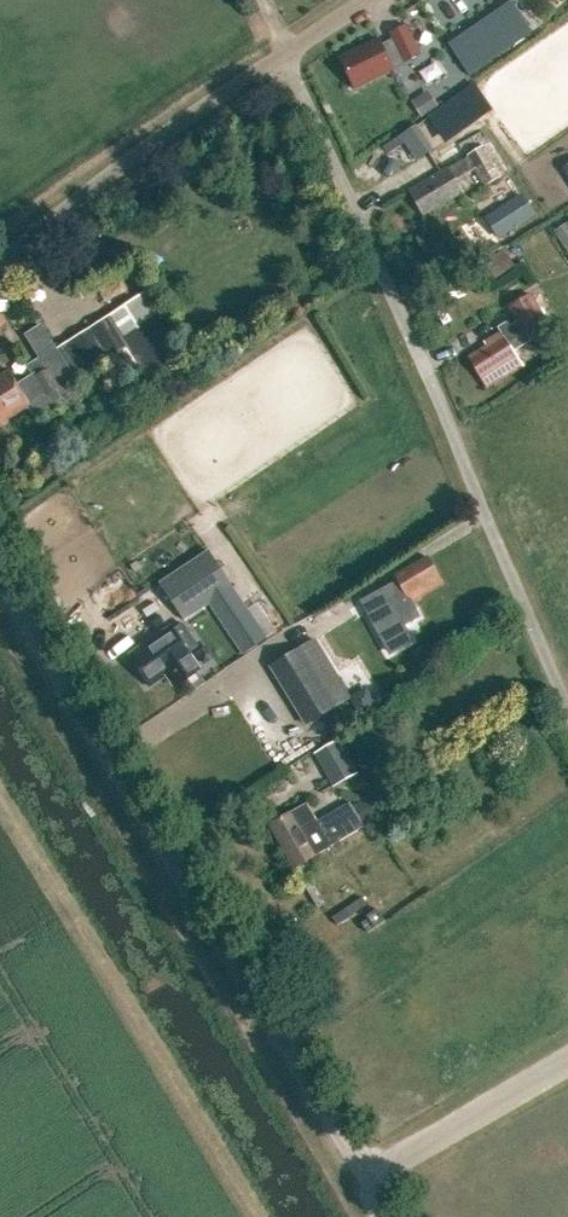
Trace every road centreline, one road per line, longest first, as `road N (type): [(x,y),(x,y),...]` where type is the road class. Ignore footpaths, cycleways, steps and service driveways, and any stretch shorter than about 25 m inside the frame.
road 1 (unclassified): [(390,1216),(0,582)]
road 2 (unclassified): [(567,711),(285,54)]
road 3 (unclassified): [(285,54),(169,131),(0,262)]

